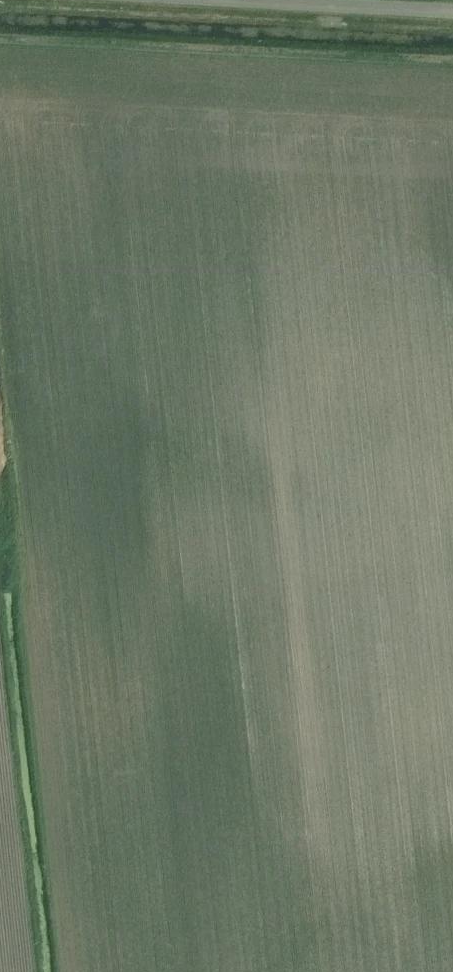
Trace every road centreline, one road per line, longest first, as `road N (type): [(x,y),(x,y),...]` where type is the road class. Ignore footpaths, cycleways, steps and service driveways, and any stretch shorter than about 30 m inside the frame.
road 1 (unclassified): [(452,11),(236,0)]

